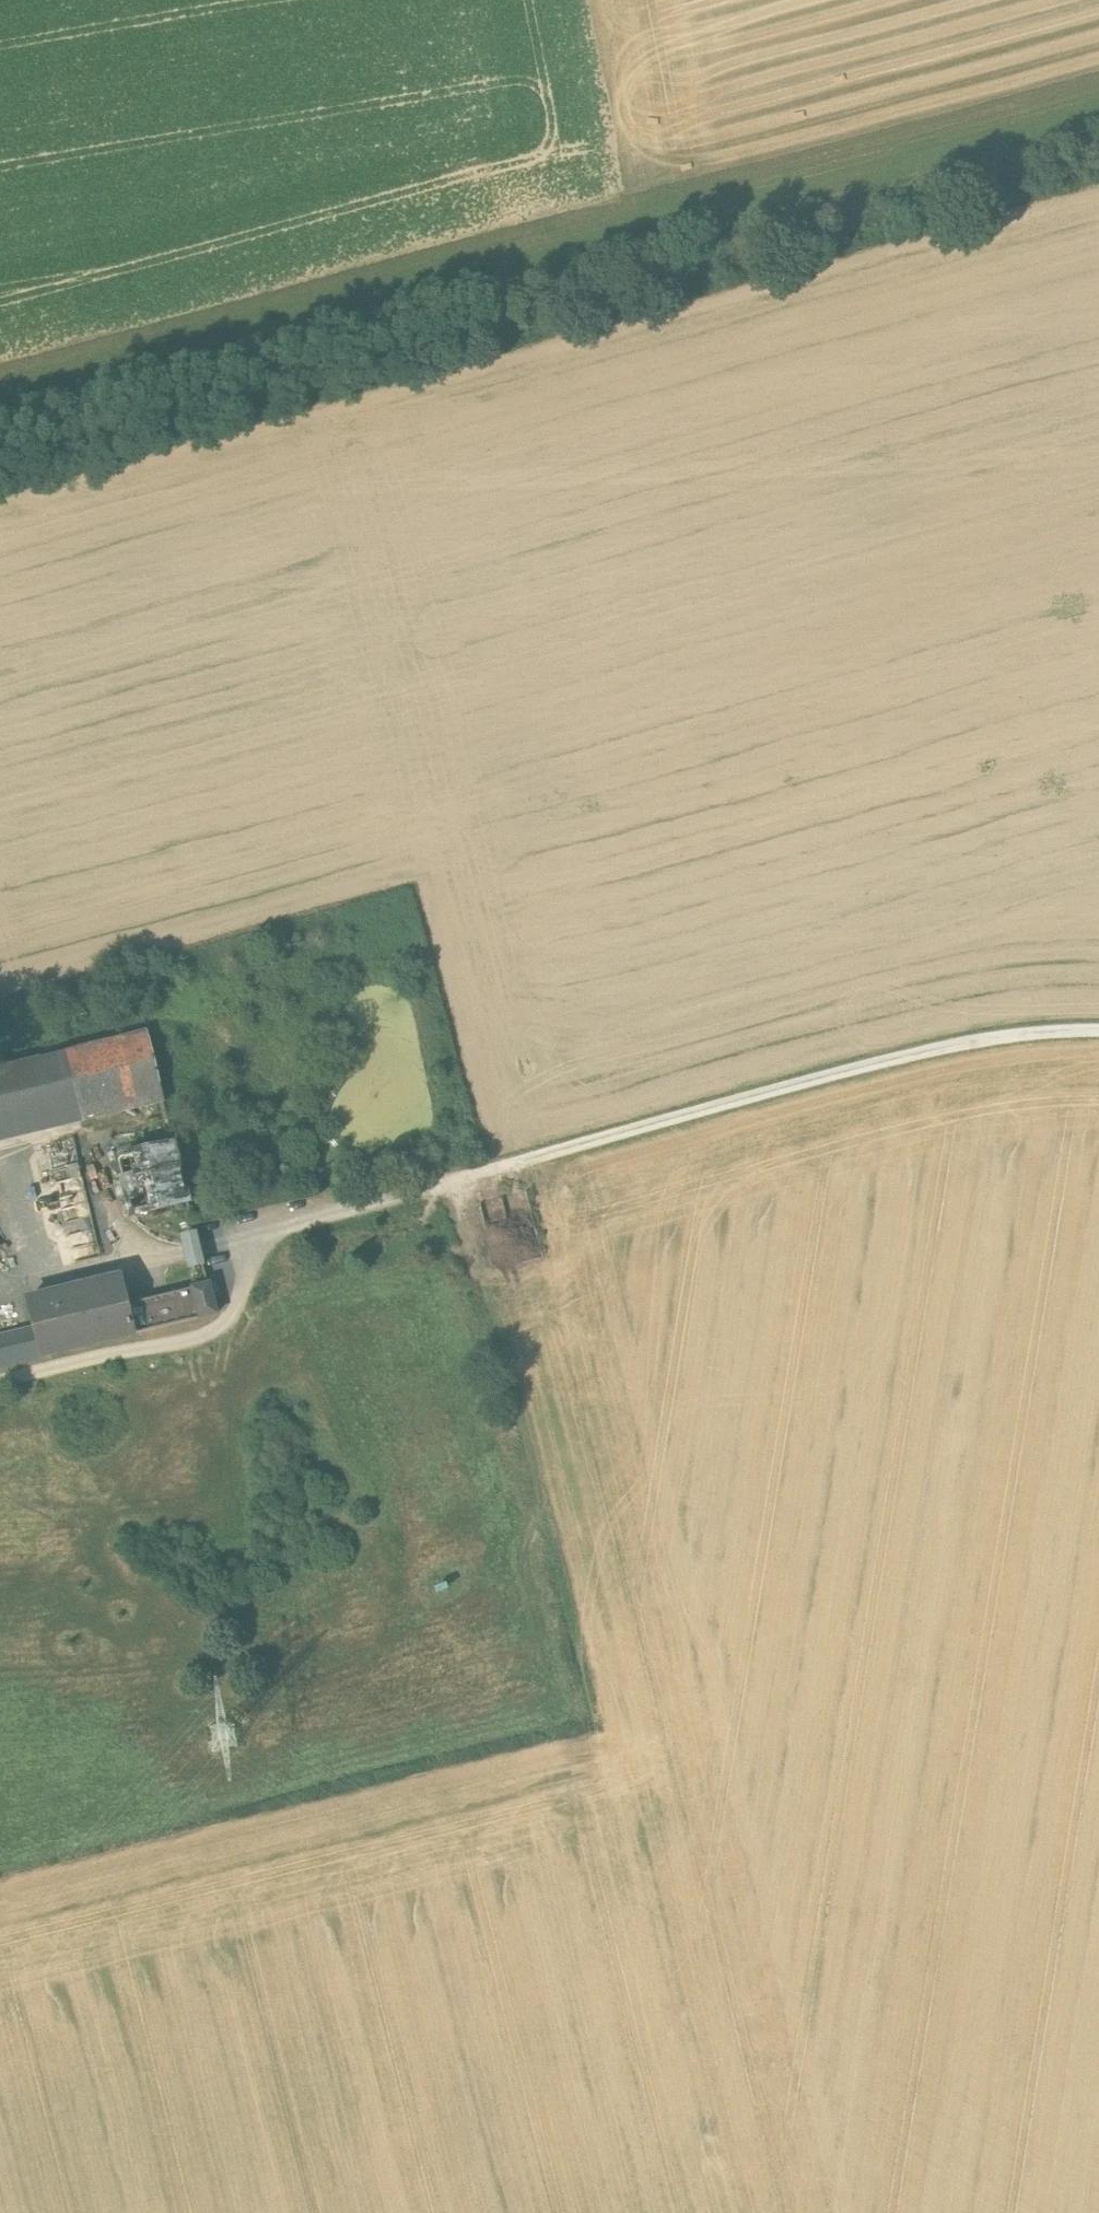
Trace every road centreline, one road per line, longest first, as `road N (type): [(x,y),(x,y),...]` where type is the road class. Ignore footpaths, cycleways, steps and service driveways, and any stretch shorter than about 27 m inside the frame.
road 1 (track): [(0,1291),(452,1183),(926,1051),(1098,1031)]
road 2 (track): [(452,1183),(600,1768)]
road 3 (track): [(0,1384),(103,1357),(214,1340),(266,1230)]

